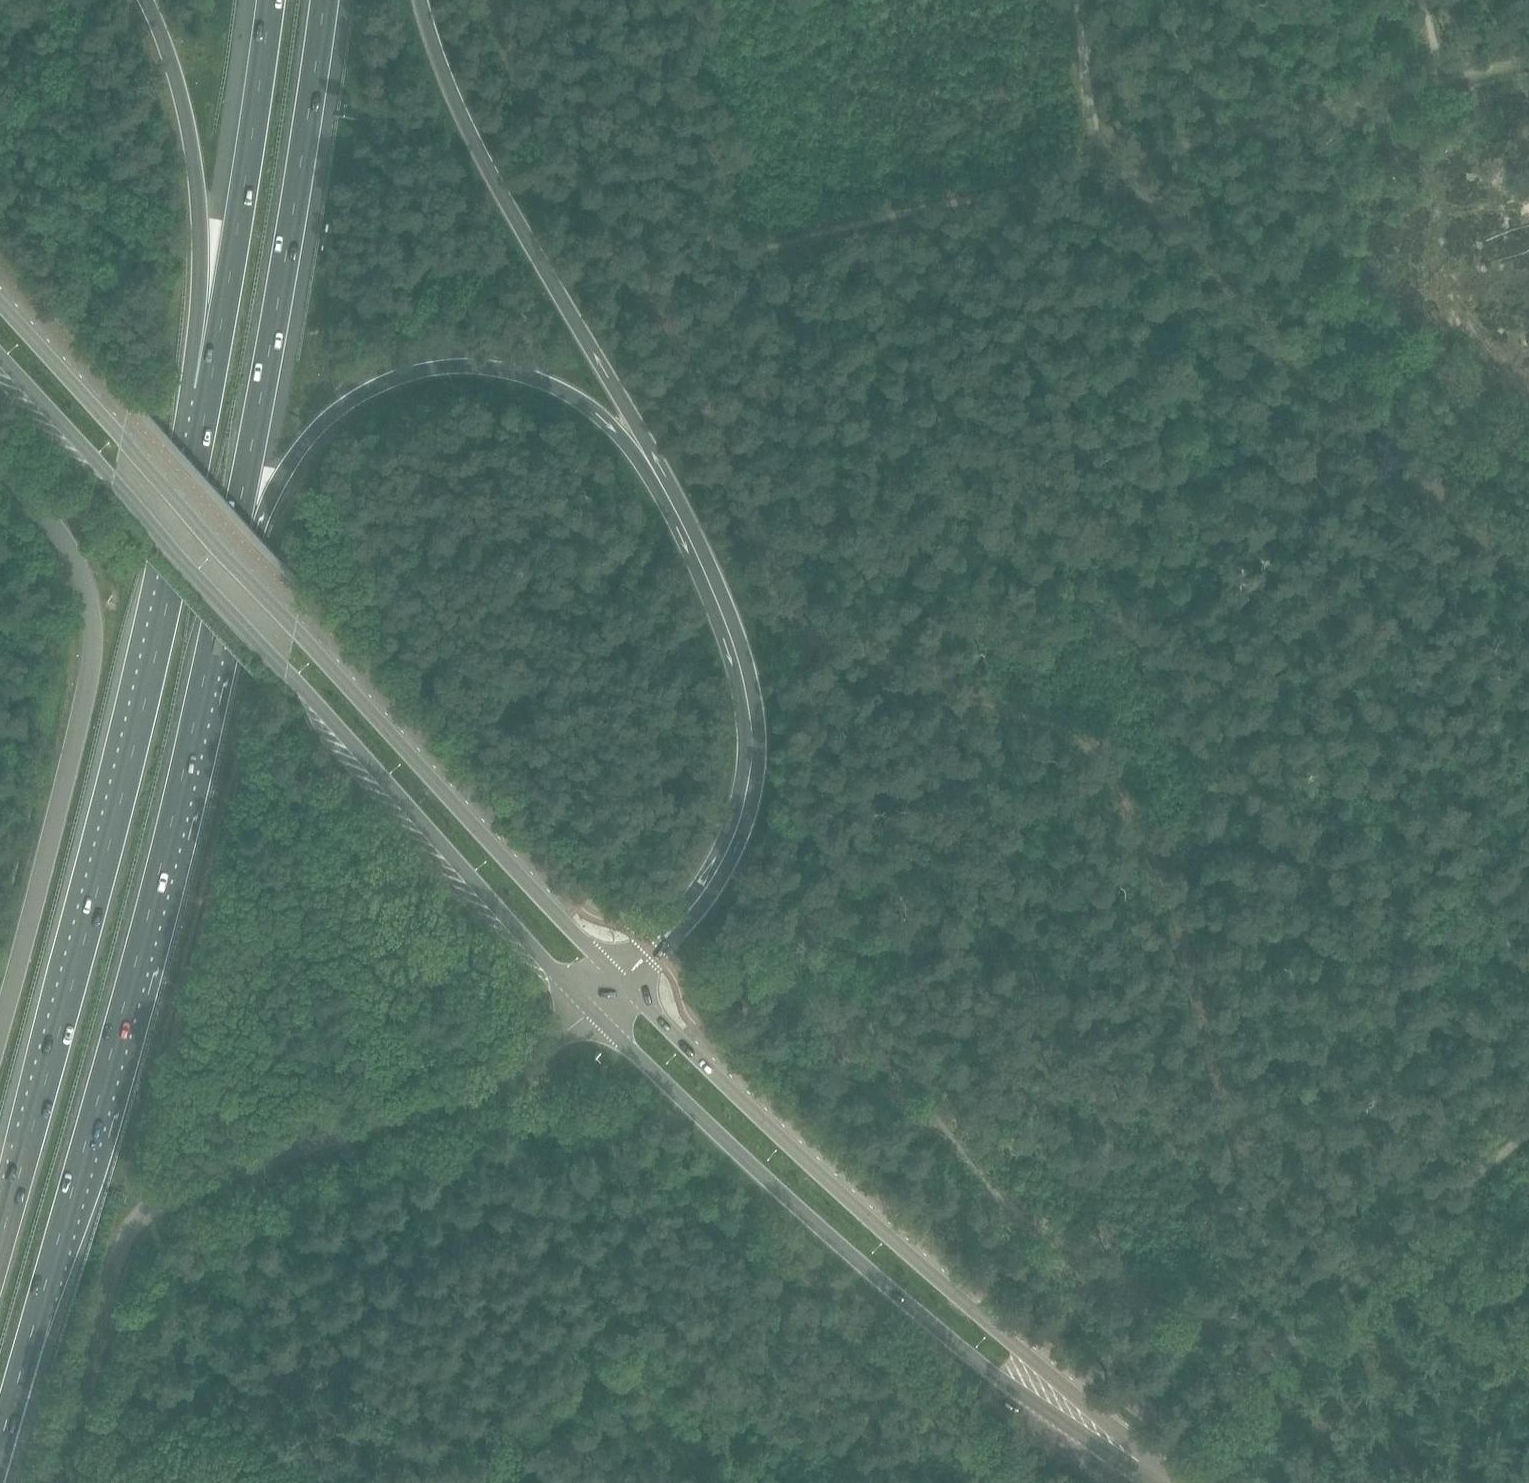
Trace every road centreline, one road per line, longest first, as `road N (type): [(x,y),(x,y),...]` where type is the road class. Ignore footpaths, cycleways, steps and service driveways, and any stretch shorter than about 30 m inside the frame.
road 1 (motorway): [(0,1449),(158,875),(231,544)]
road 2 (secondary): [(619,981),(0,302)]
road 3 (motorway): [(210,391),(108,851),(0,1249)]
road 4 (secondary): [(0,356),(591,1010)]
road 5 (unclassified): [(45,1482),(104,1279),(132,1226),(166,1195),(459,1092),(544,1048),(591,1010)]
road 6 (unclassified): [(0,1012),(91,672),(91,611),(55,526),(0,459)]
road 7 (motorway): [(619,981),(715,876),(745,805),(753,745),(733,643),(651,464)]
road 8 (tertiary): [(591,1010),(970,1345),(1036,1377)]
road 9 (tertiary): [(1036,1377),(619,981)]
road 10 (motorway): [(231,544),(324,0)]
road 11 (motorway): [(231,544),(324,421),(371,389),(429,370),(492,369),(548,383),(592,410),(651,464)]
road 12 (motorway): [(651,464),(465,119),(423,0)]
road 13 (motorway): [(140,0),(175,76),(194,152),(210,391)]
road 14 (motorway): [(270,0),(210,391)]
road 15 (tertiary): [(1178,1482),(1036,1377)]

